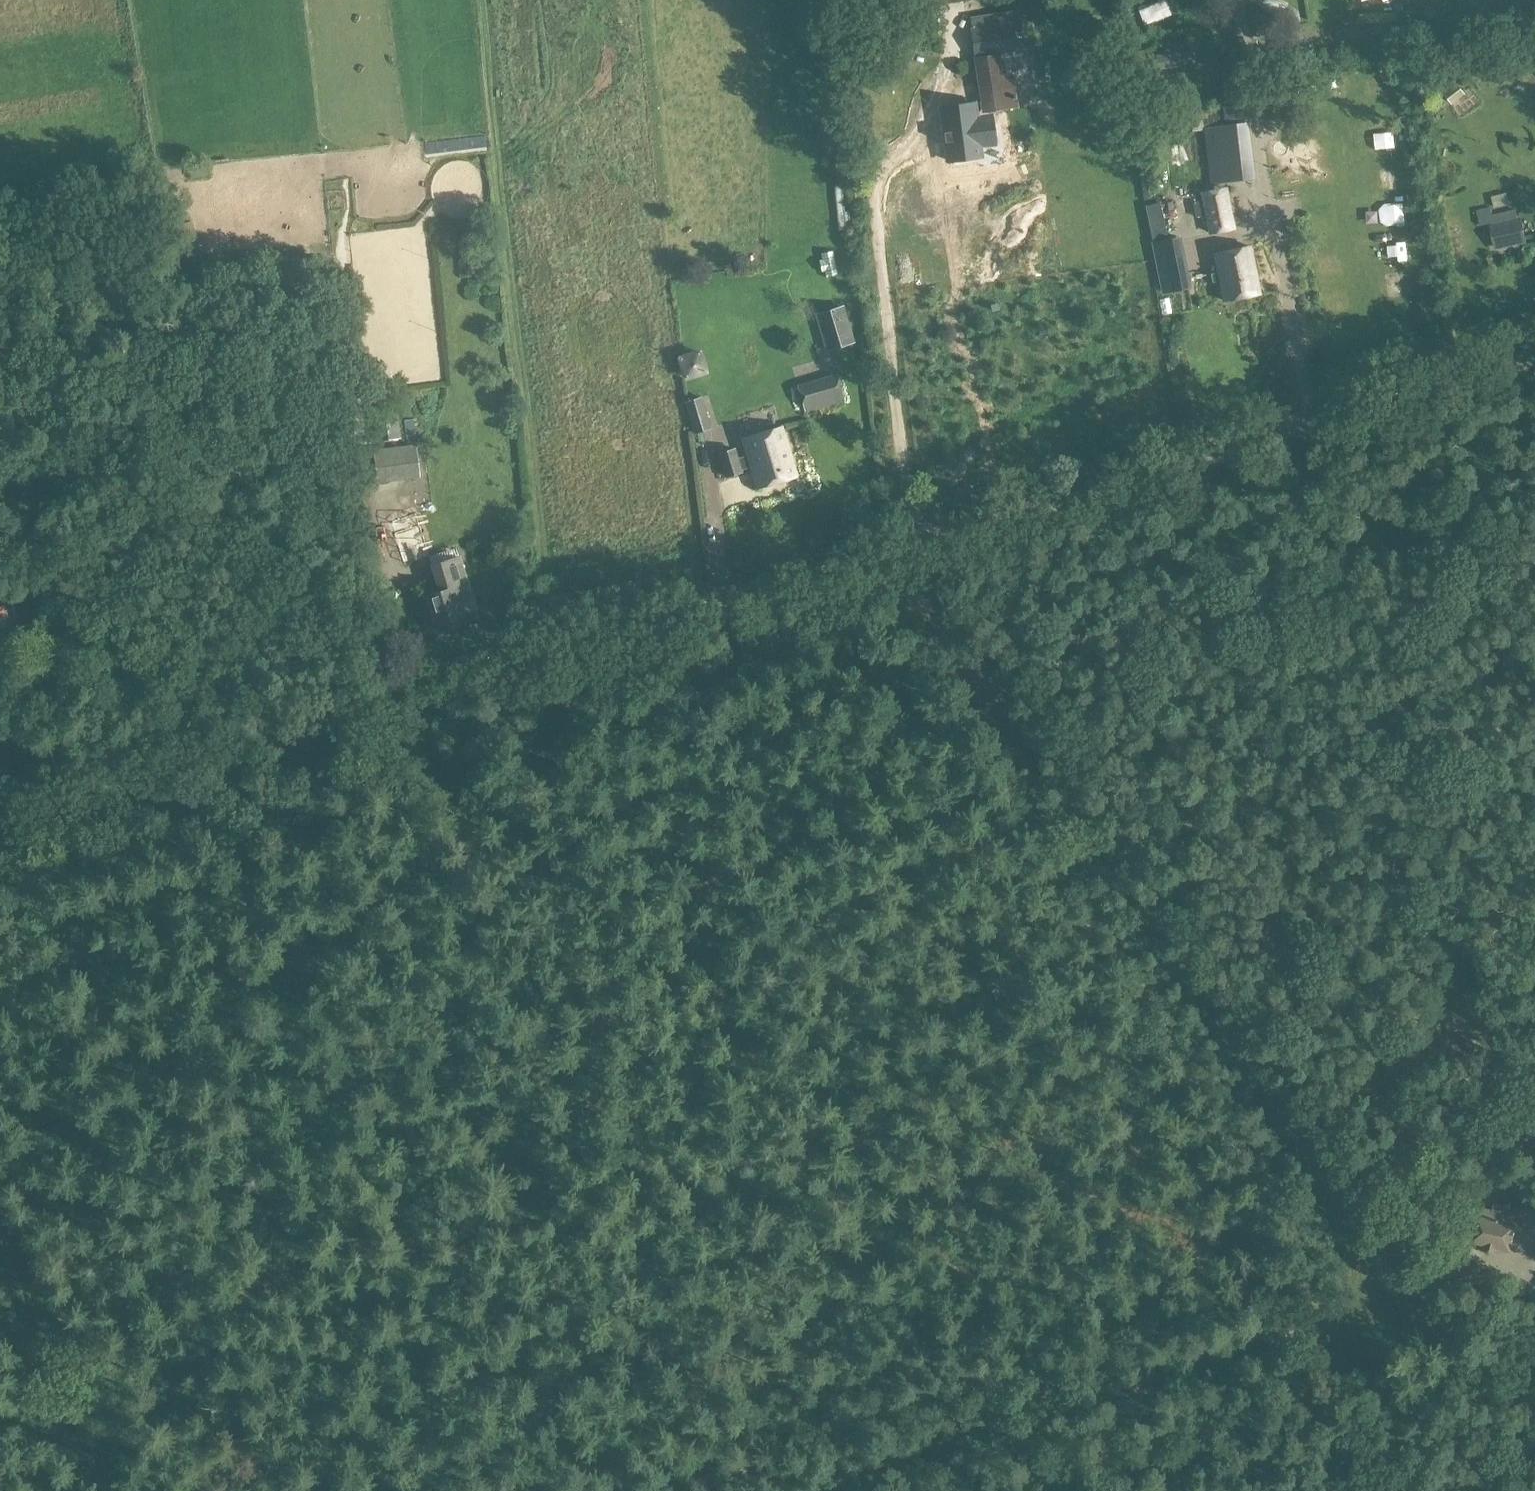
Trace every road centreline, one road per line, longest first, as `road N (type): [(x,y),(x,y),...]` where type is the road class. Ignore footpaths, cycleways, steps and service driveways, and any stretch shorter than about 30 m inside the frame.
road 1 (tertiary): [(0,822),(1534,355)]
road 2 (track): [(808,1490),(1305,1323),(1329,1311),(1370,1260),(1207,992),(904,581),(893,549)]
road 3 (track): [(122,1490),(0,1215)]

